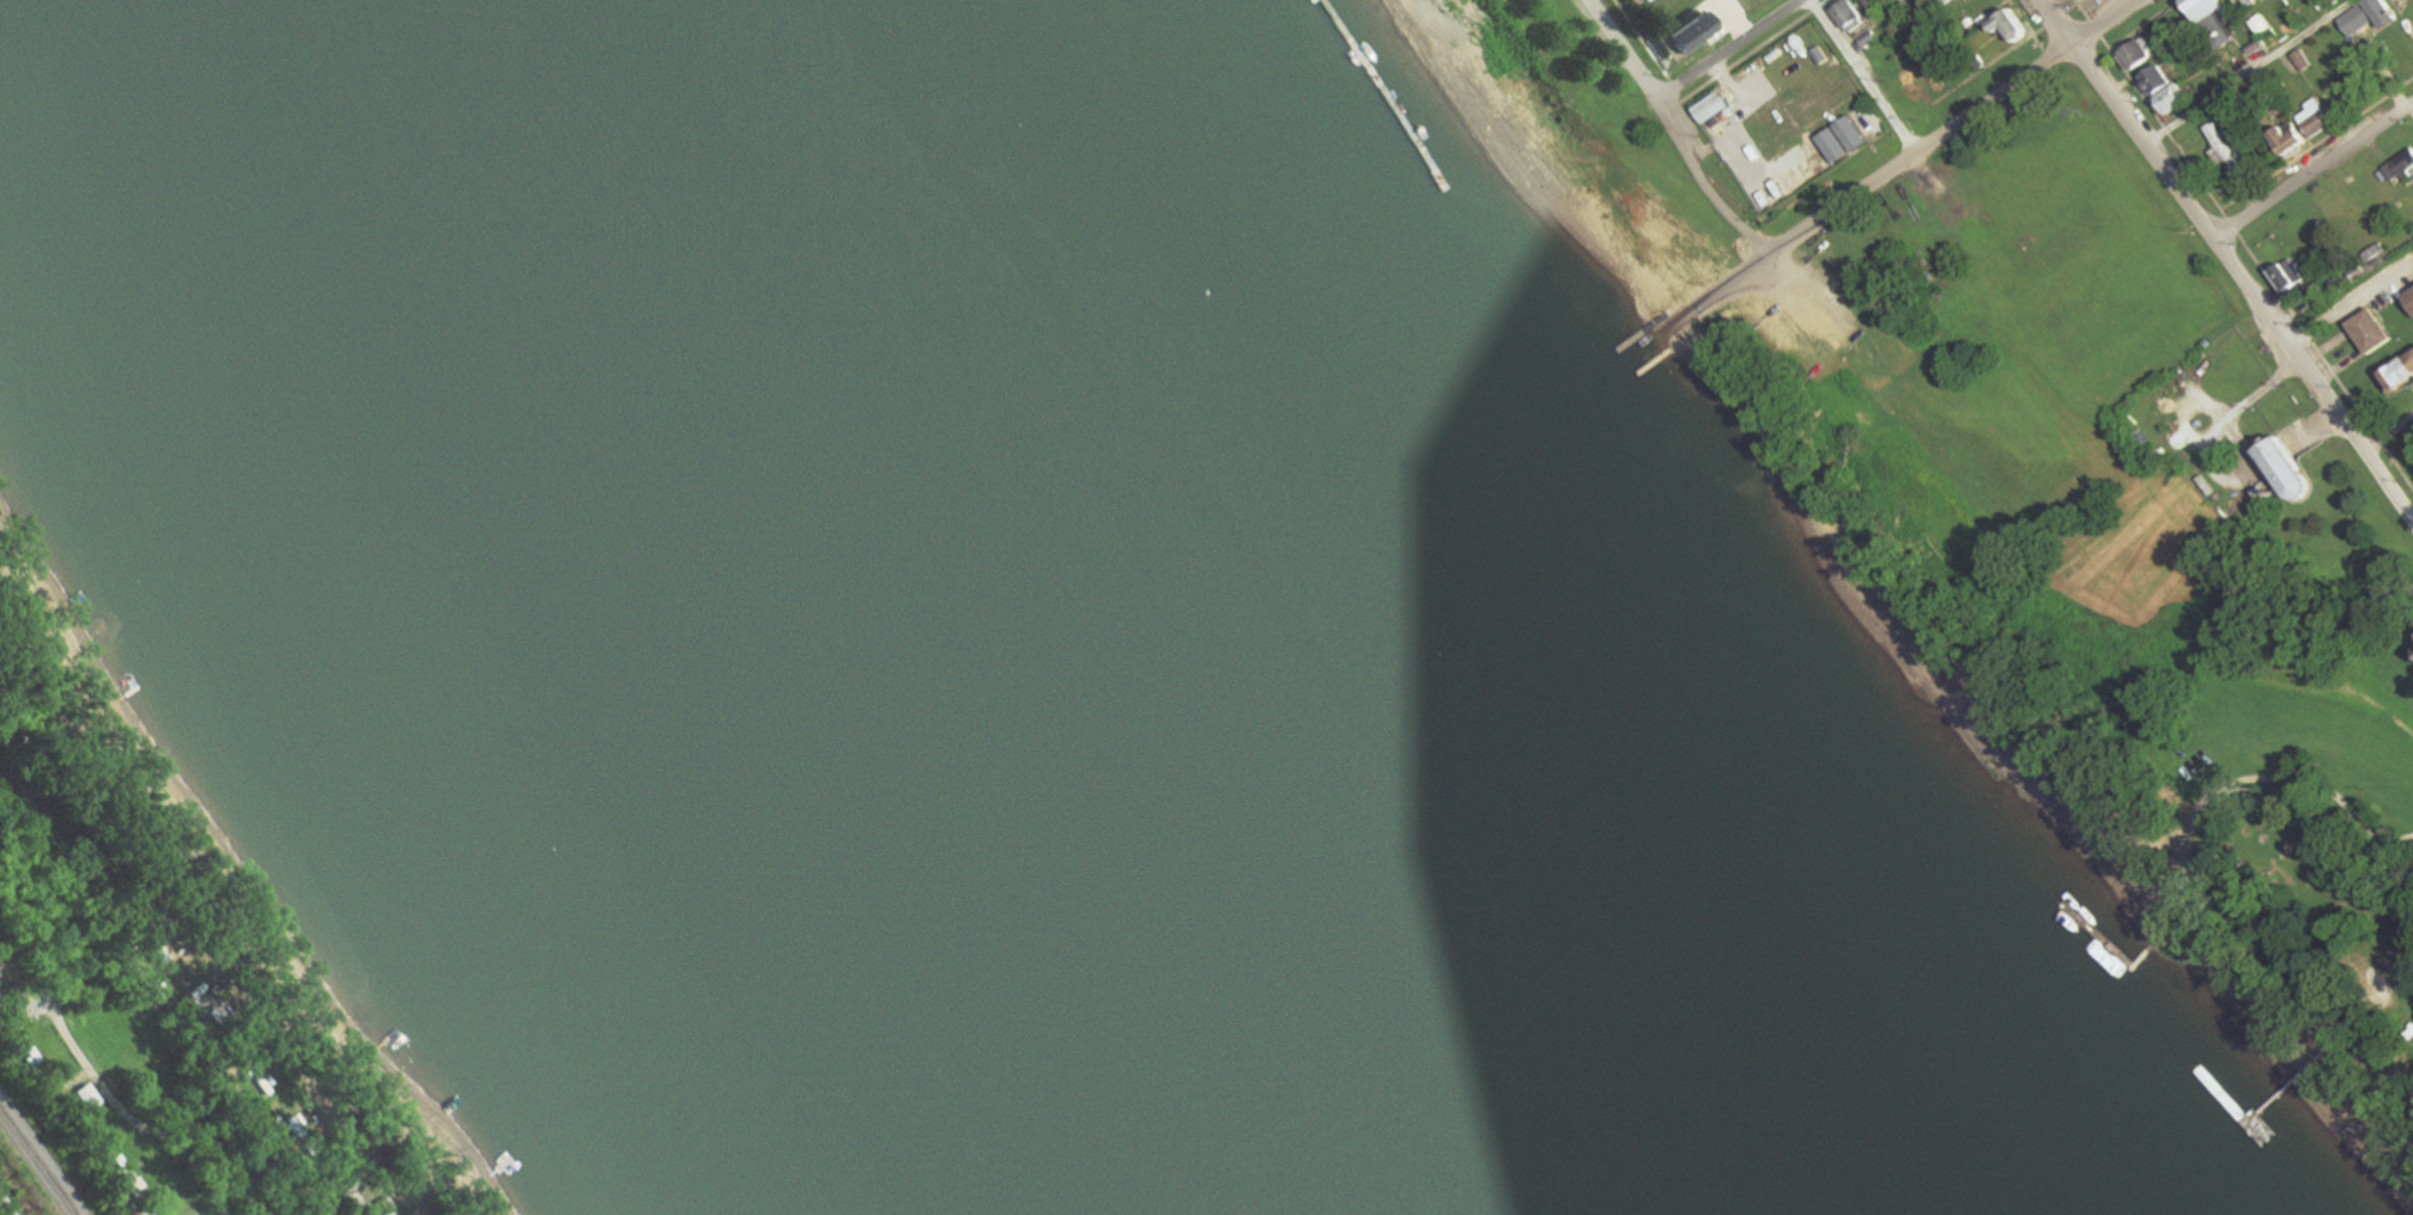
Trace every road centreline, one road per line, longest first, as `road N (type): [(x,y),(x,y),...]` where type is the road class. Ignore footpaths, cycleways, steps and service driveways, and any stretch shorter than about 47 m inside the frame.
road 1 (residential): [(2134,0),(1770,251)]
road 2 (residential): [(2214,237),(2412,517)]
road 3 (residential): [(2049,0),(2214,237)]
road 4 (residential): [(2214,237),(2412,102)]
road 5 (residential): [(1661,93),(1797,0)]

